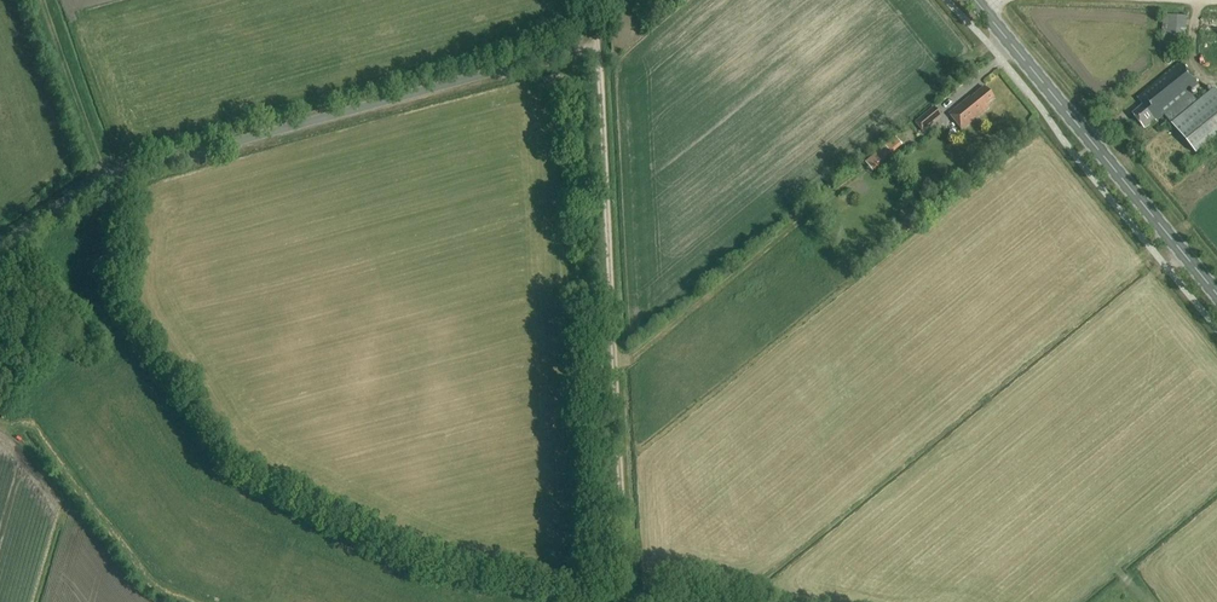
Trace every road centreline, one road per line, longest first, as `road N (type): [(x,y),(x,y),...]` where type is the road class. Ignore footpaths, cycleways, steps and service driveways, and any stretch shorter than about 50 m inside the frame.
road 1 (unclassified): [(0,244),(108,177),(547,55),(579,36),(595,0)]
road 2 (track): [(595,3),(625,601)]
road 3 (secondary): [(1216,295),(975,0)]
road 4 (track): [(0,423),(31,427),(150,581),(193,601)]
road 5 (track): [(108,177),(44,0)]

